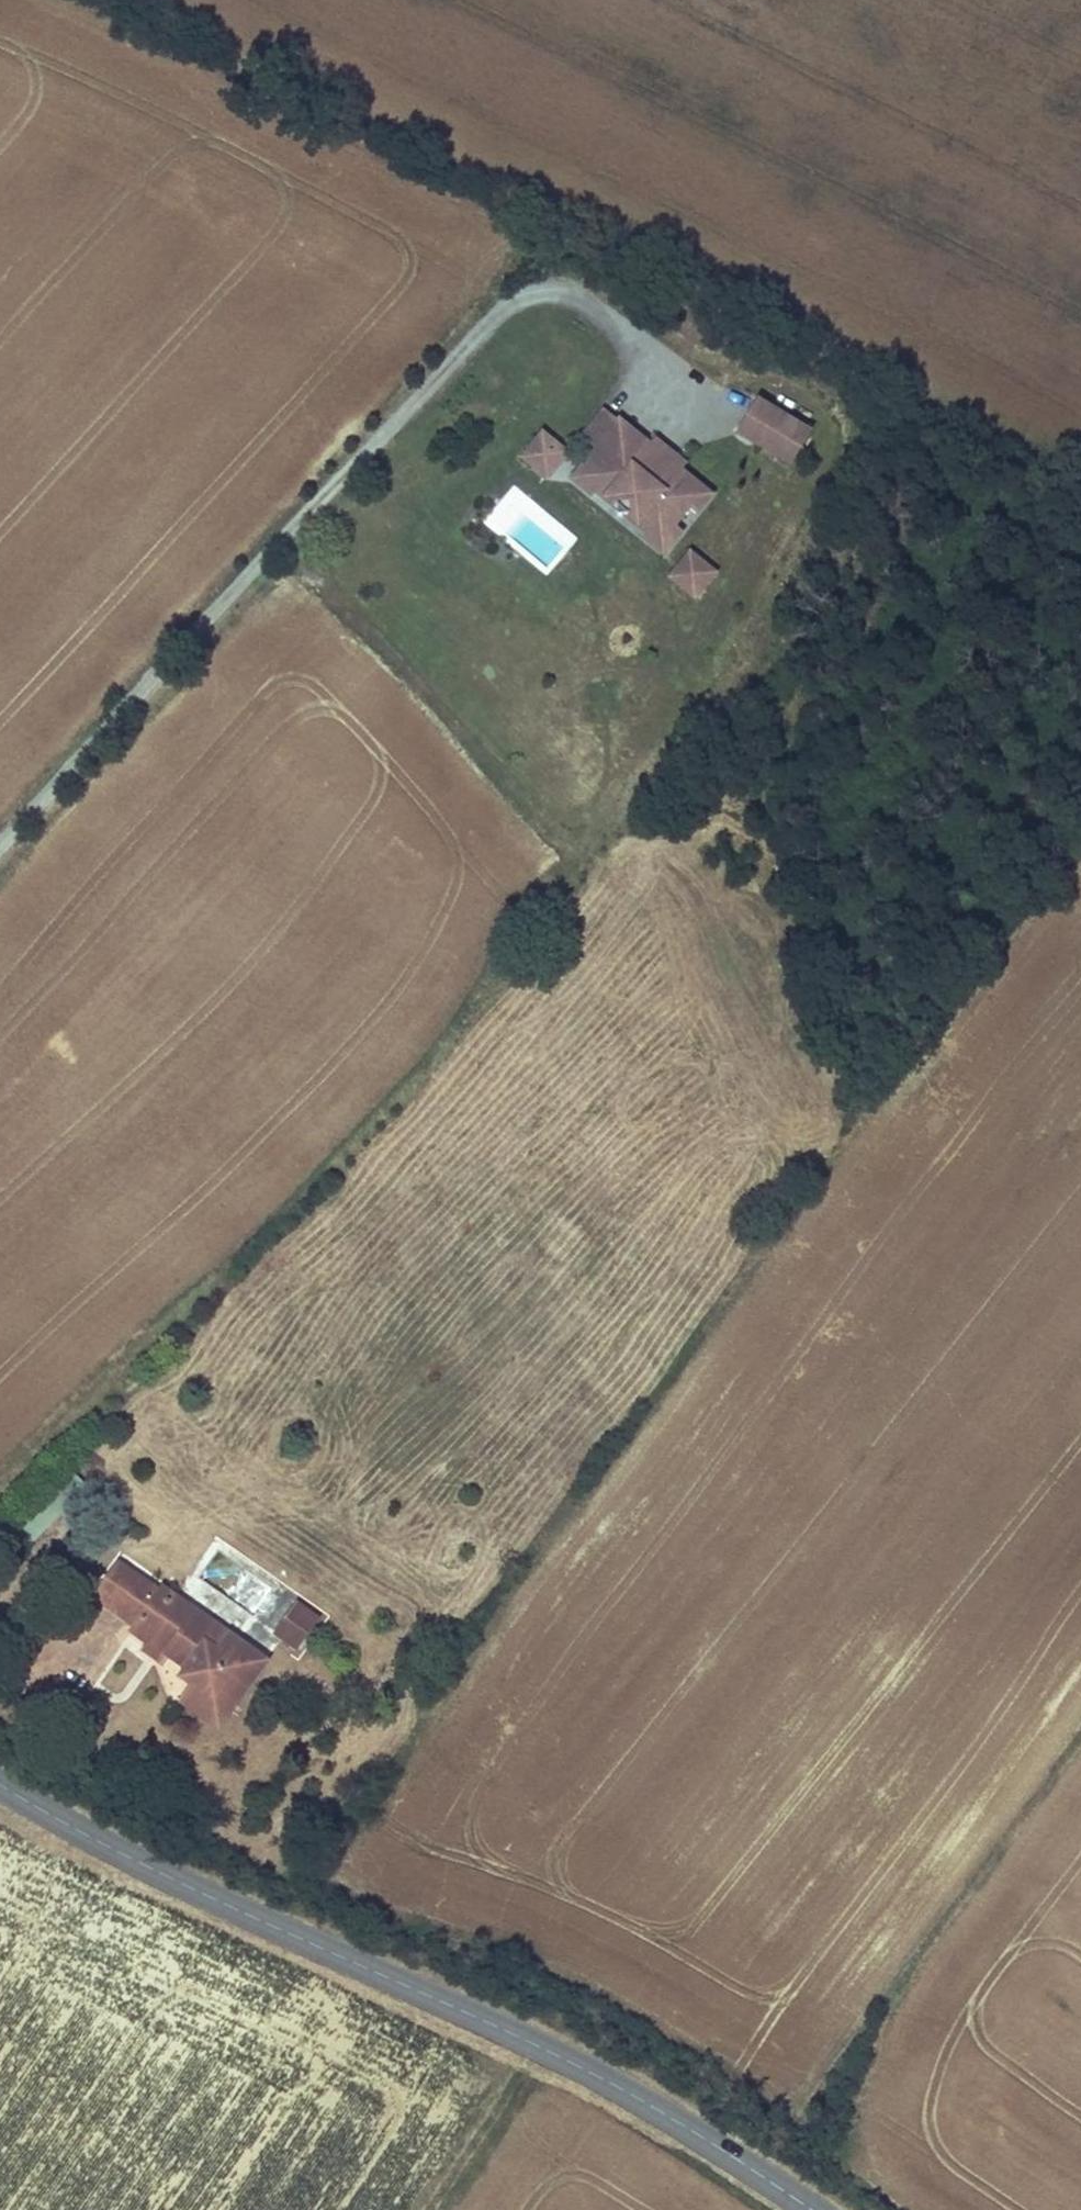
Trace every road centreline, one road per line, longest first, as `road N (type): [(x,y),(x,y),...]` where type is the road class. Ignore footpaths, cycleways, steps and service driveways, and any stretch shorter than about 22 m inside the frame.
road 1 (tertiary): [(0,1789),(183,1889),(620,2091),(808,2209)]
road 2 (track): [(431,2209),(543,2051)]

